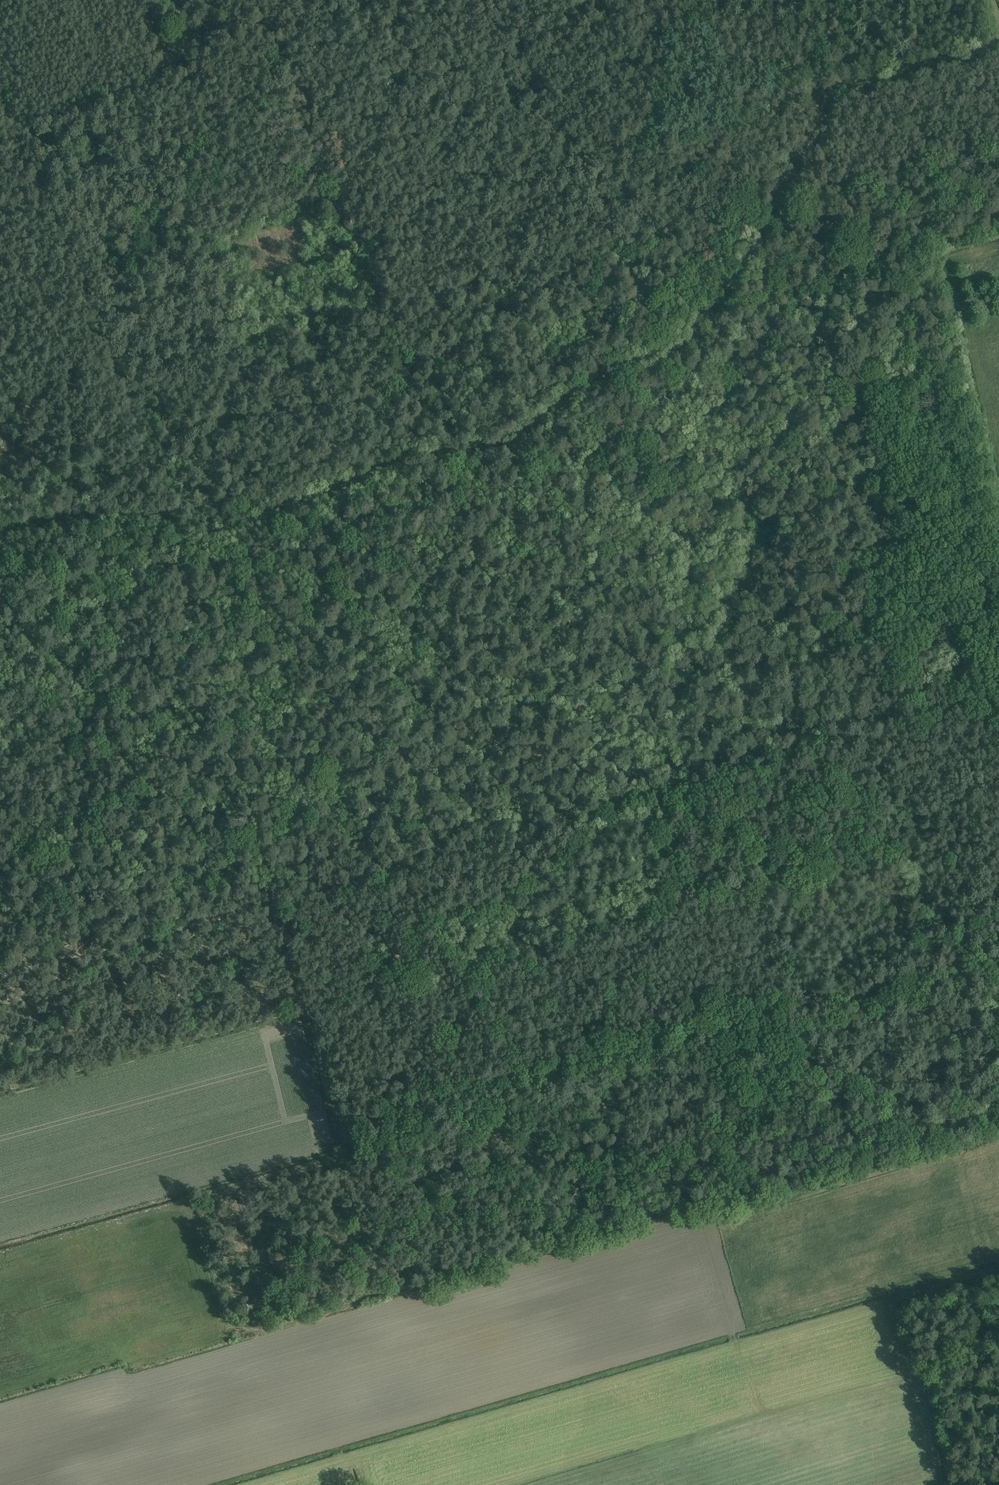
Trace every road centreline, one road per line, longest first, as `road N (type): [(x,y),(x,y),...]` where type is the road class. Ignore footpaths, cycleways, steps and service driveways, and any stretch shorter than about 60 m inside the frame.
road 1 (track): [(380,874),(330,817),(232,526),(117,426),(0,116)]
road 2 (track): [(998,962),(513,1080),(477,985),(380,874)]
road 3 (track): [(334,1131),(513,1080)]

